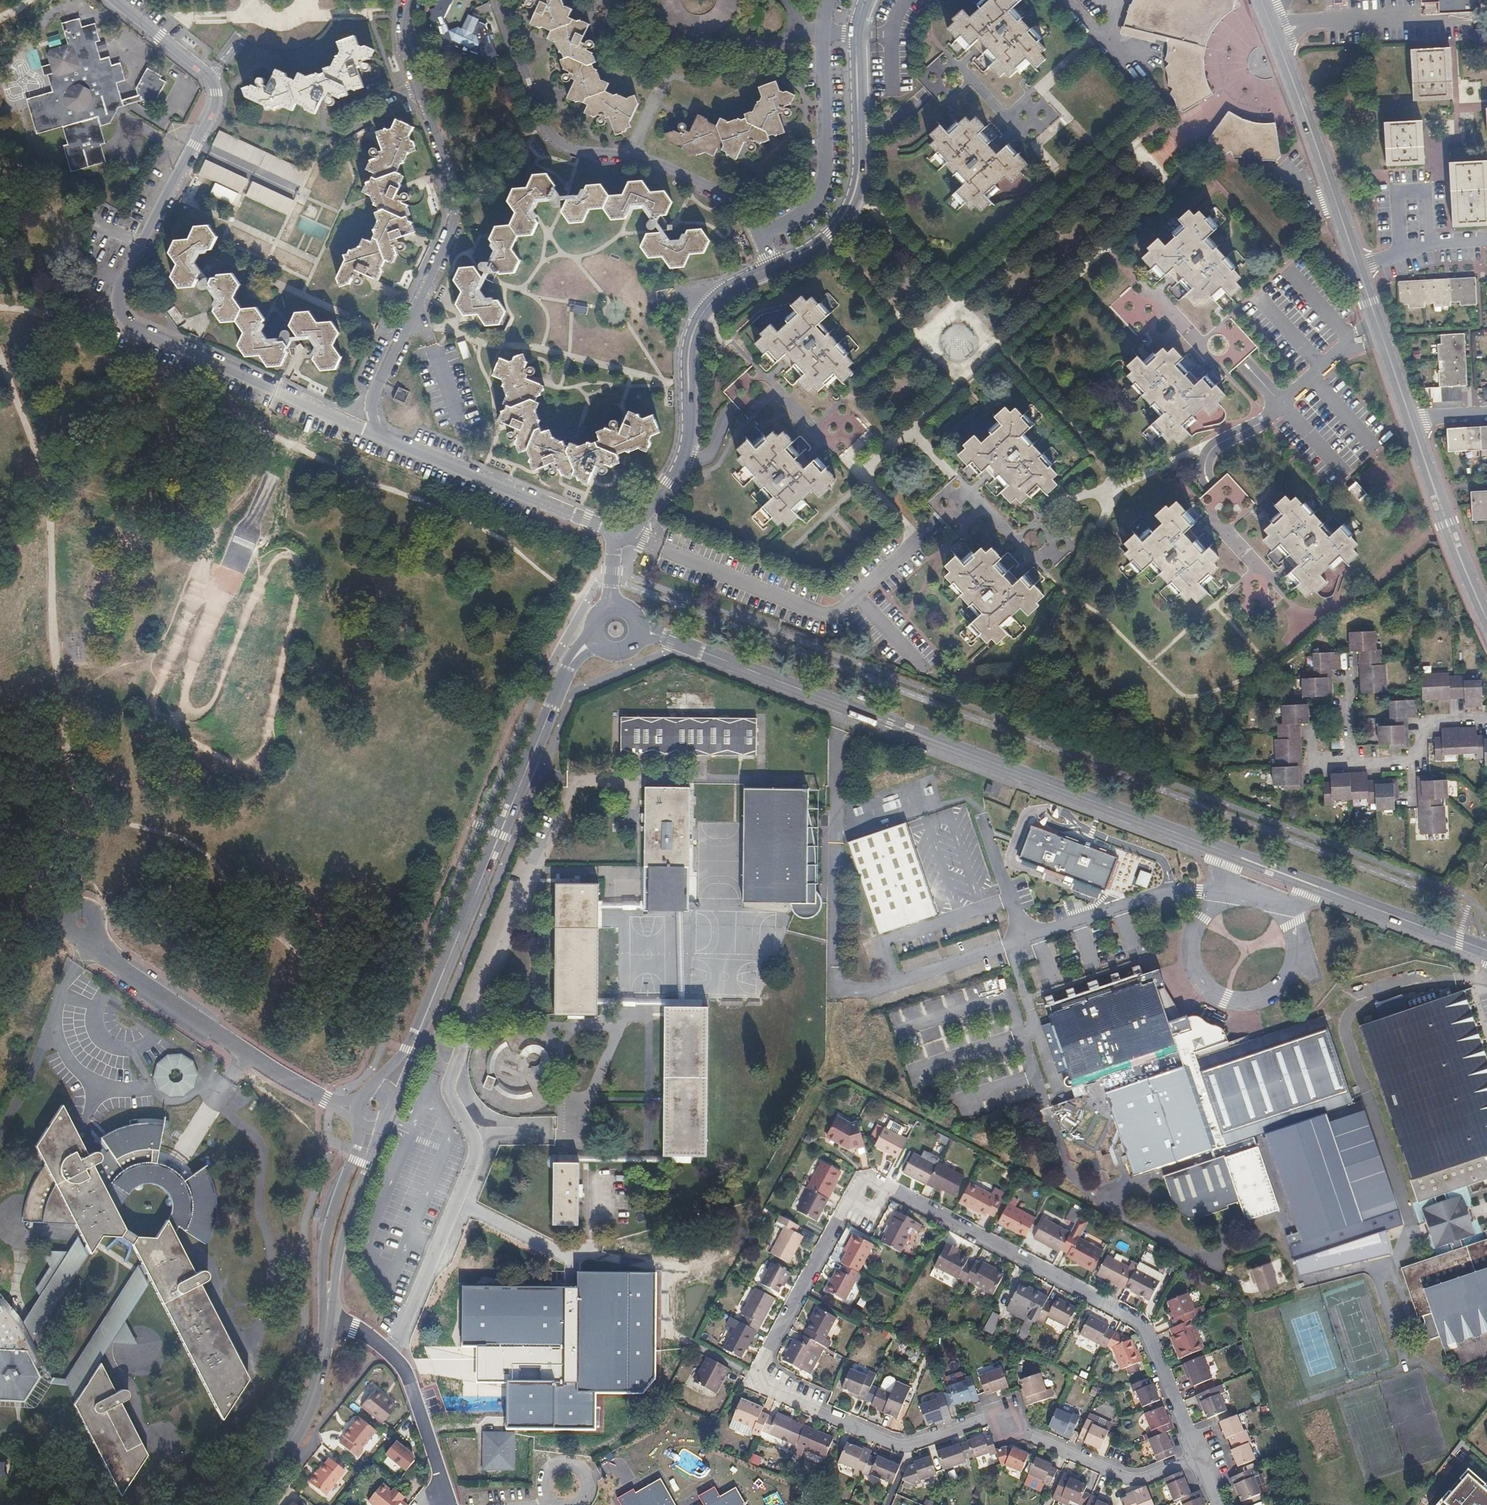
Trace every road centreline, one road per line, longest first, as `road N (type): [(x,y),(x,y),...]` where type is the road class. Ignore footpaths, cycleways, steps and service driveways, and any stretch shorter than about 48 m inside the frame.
road 1 (residential): [(1199,1457),(1143,1324),(859,1176),(759,1367),(764,1390),(902,1447),(995,1415),(1127,1478),(1144,1475)]
road 2 (secondary): [(1486,950),(636,630)]
road 3 (residential): [(116,0),(211,77),(217,93),(108,307),(372,434)]
road 4 (residential): [(407,0),(404,57),(457,193),(454,225),(373,402),(372,434)]
road 5 (secondary): [(597,641),(567,672),(411,1049)]
road 6 (residential): [(767,266),(730,200),(629,158),(579,153),(549,135),(496,0)]
road 7 (residential): [(619,536),(662,495),(683,457),(694,323),(728,288),(767,266)]
road 8 (residential): [(767,266),(841,220),(857,179),(859,17),(867,0)]
road 9 (residential): [(89,935),(120,969),(333,1104)]
road 10 (tertiary): [(1260,0),(1359,268)]
road 11 (residential): [(372,434),(619,536)]
road 12 (residential): [(446,1494),(404,1371),(377,1342),(327,1318)]
road 13 (tertiary): [(1410,419),(1486,621)]
road 14 (secondary): [(240,1504),(298,1426),(319,1376),(327,1318)]
road 15 (secondary): [(328,1299),(383,1122)]
road 16 (secondary): [(359,1124),(327,1232),(328,1299)]
road 17 (tertiary): [(1359,268),(1410,419)]
road 18 (residential): [(1427,244),(1425,191),(1396,194),(1400,256)]

